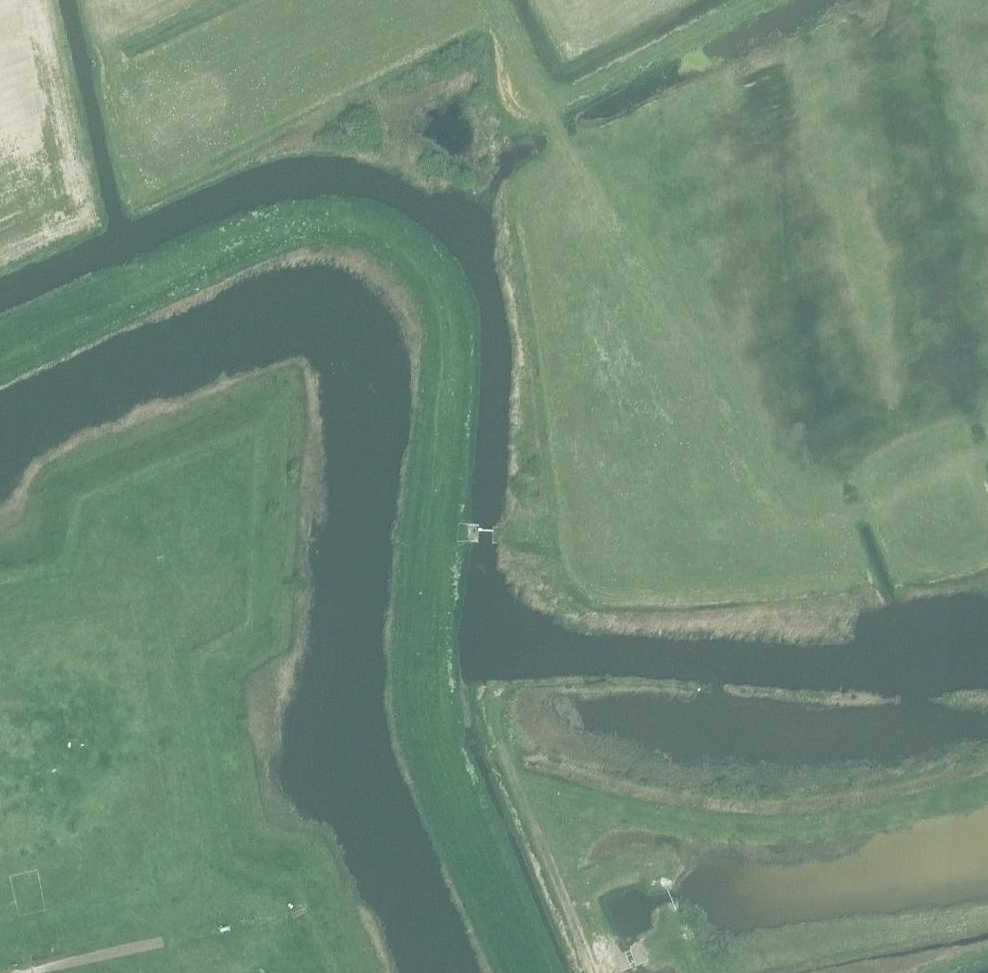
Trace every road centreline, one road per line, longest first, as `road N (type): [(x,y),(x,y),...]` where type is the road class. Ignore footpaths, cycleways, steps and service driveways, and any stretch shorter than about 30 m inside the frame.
road 1 (track): [(156,946),(37,972)]

